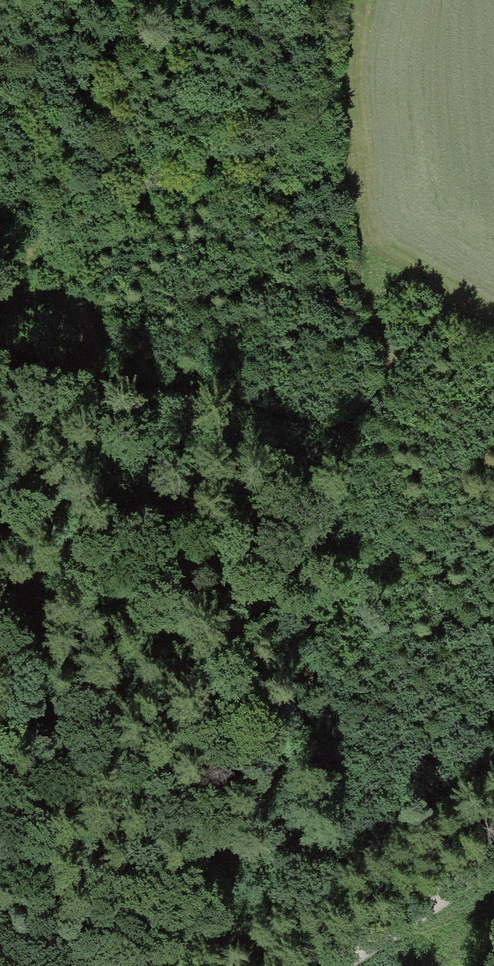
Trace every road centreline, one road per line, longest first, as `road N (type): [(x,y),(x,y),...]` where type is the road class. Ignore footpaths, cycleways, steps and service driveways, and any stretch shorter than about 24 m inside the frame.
road 1 (track): [(84,360),(115,381),(306,424),(341,424),(375,400),(390,368),(383,270)]
road 2 (track): [(153,965),(390,834),(493,759)]
road 3 (track): [(0,305),(40,298),(69,305),(89,327),(84,360),(0,357)]
road 4 (track): [(493,855),(332,965)]

